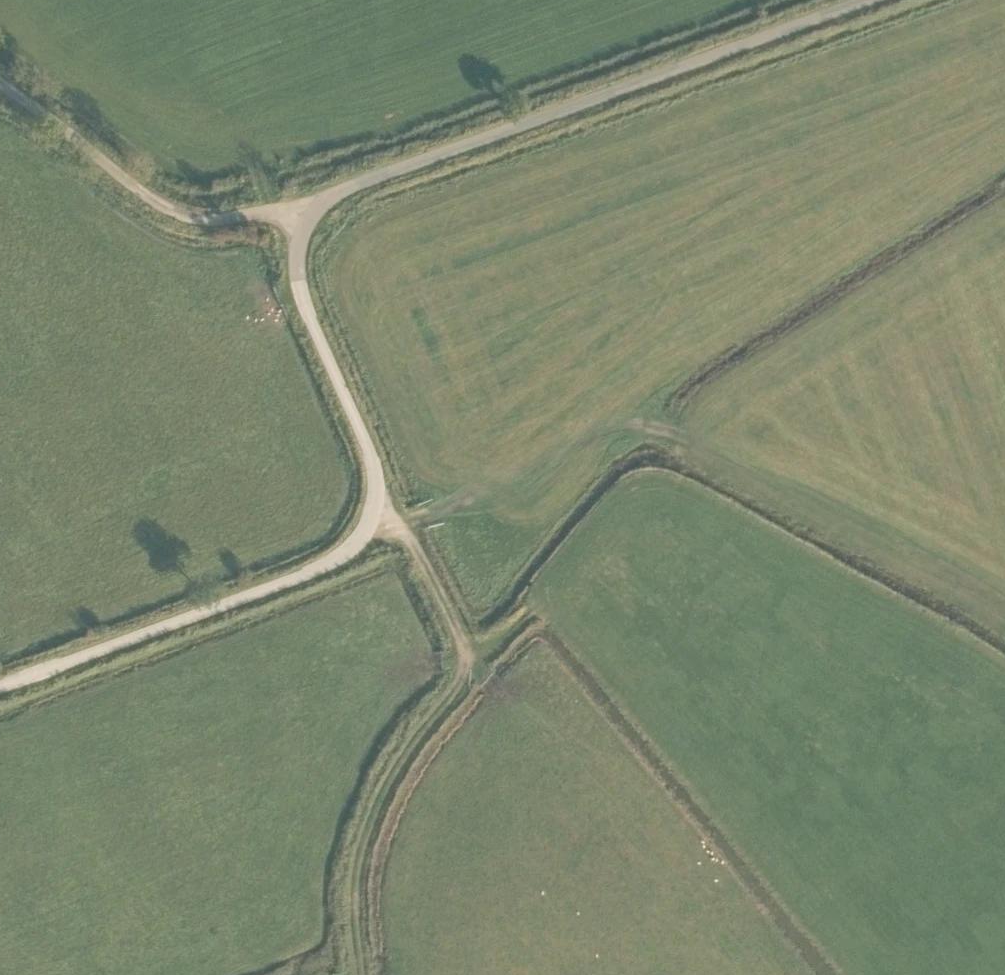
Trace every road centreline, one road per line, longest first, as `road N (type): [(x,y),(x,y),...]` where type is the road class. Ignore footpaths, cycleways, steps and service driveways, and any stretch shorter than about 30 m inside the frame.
road 1 (tertiary): [(0,691),(338,566),(370,539),(380,503),(377,472),(296,282),(293,255),(306,224)]
road 2 (tertiary): [(306,224),(338,196),(885,0)]
road 3 (unclassified): [(306,224),(189,226),(0,85)]

